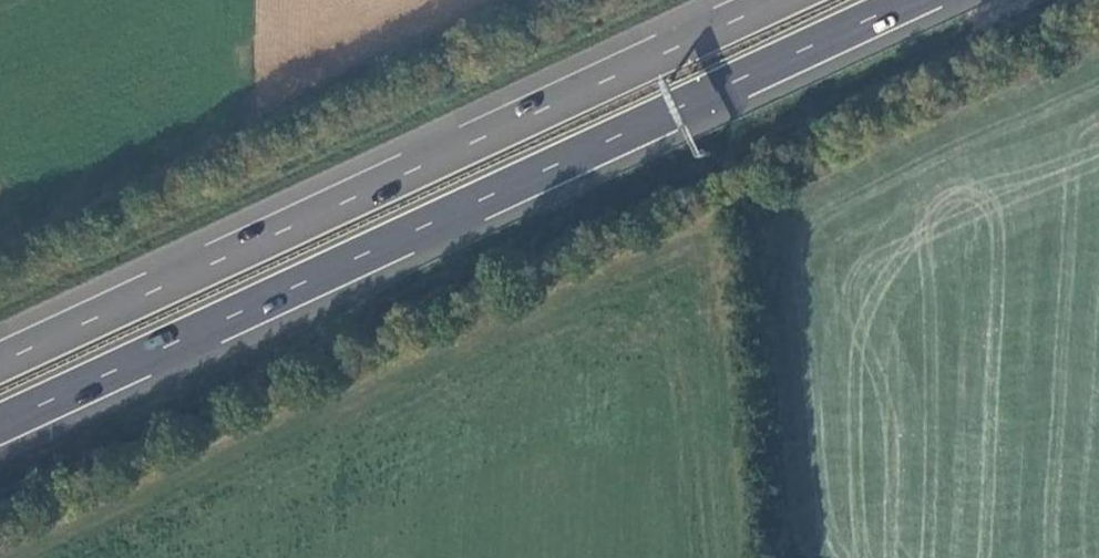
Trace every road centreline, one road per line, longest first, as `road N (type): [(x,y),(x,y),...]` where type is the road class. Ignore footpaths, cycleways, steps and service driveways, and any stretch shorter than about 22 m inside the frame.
road 1 (trunk): [(0,423),(911,0)]
road 2 (trunk): [(780,0),(0,362)]

